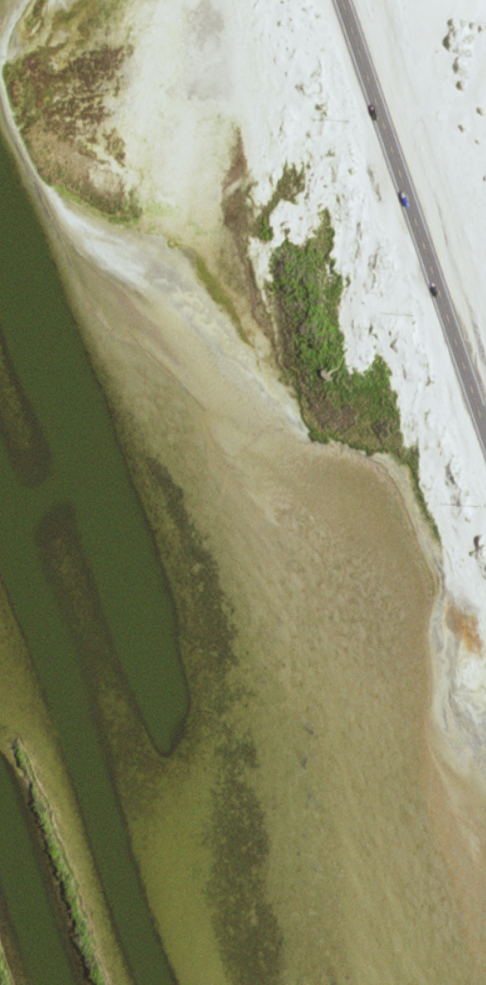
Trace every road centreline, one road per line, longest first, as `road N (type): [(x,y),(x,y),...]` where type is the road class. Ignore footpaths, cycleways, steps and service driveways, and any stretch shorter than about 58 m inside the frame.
road 1 (primary): [(343,0),(485,424)]

